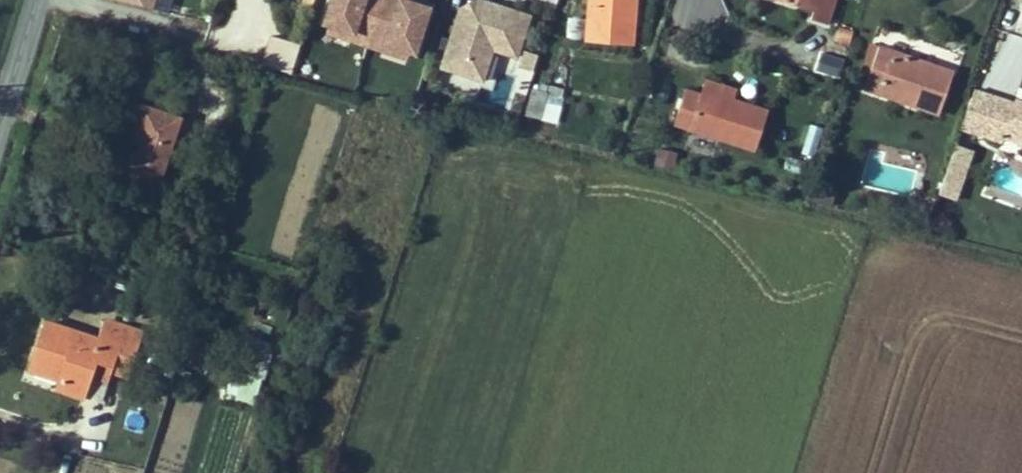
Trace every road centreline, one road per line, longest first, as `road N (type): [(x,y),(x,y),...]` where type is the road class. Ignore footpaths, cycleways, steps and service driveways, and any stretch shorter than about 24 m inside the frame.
road 1 (tertiary): [(37,0),(0,120)]

